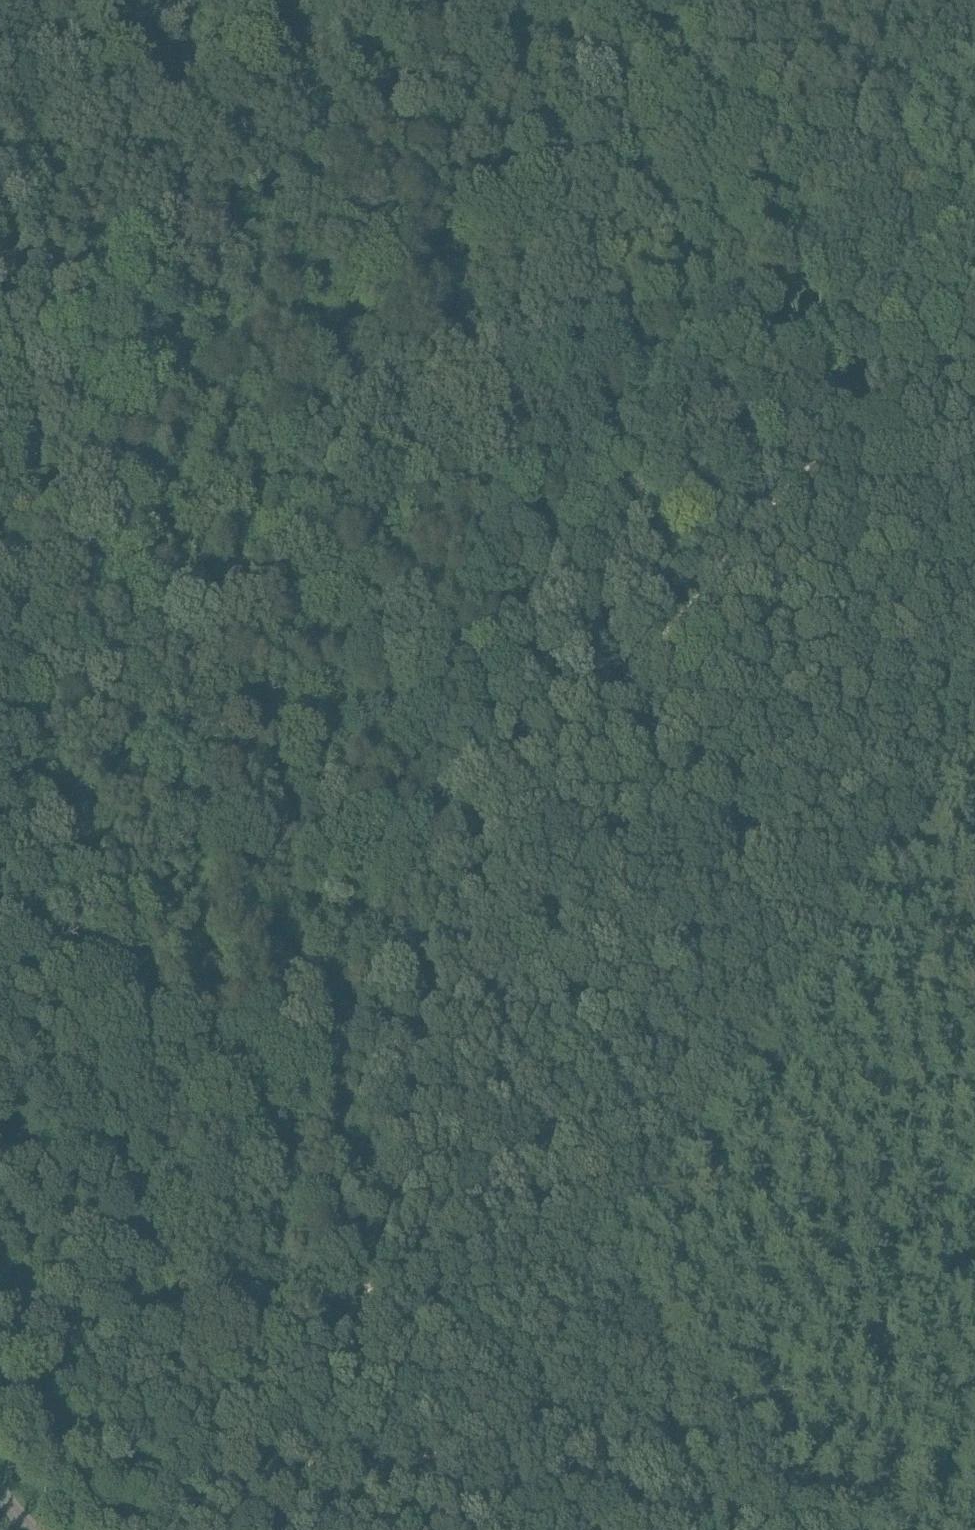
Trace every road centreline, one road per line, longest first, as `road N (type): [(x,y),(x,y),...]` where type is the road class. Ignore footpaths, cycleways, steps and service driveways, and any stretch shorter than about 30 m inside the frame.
road 1 (track): [(198,1327),(354,835),(504,476),(534,348),(614,118),(639,0)]
road 2 (track): [(198,1327),(129,1134),(76,907),(58,791),(31,443),(55,165),(44,47),(28,0)]
road 3 (track): [(974,391),(844,443),(779,496),(569,756),(538,806),(508,865),(460,1007),(320,1465)]
road 4 (track): [(136,1529),(167,1457),(198,1327)]
road 5 (track): [(345,1364),(198,1327)]

